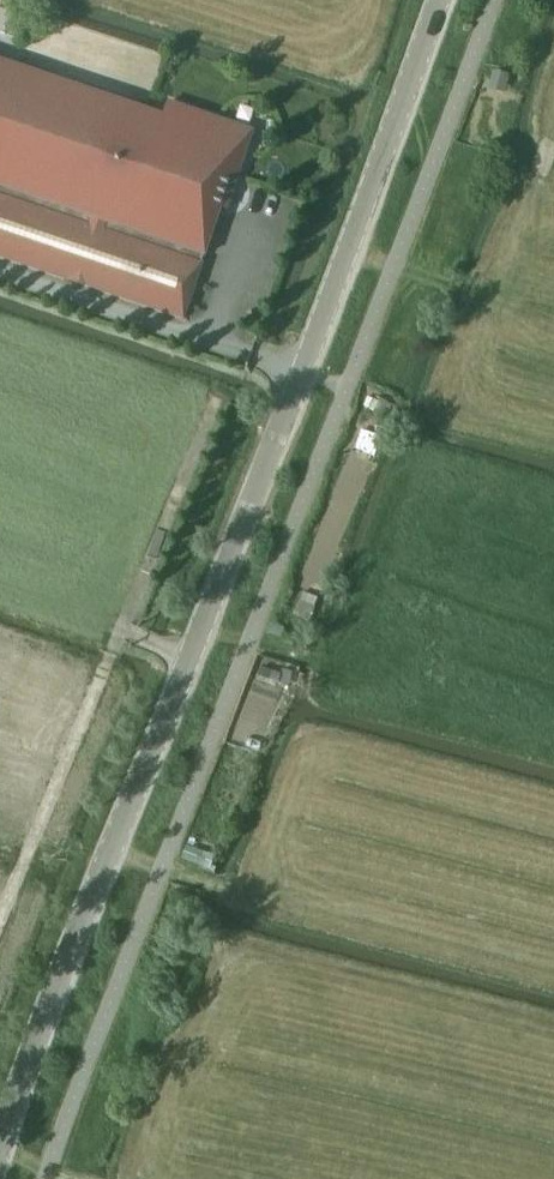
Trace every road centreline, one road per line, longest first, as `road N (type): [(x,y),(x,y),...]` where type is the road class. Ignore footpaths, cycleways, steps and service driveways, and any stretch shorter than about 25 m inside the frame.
road 1 (tertiary): [(0,1146),(304,371),(440,0)]
road 2 (track): [(0,917),(215,400)]

